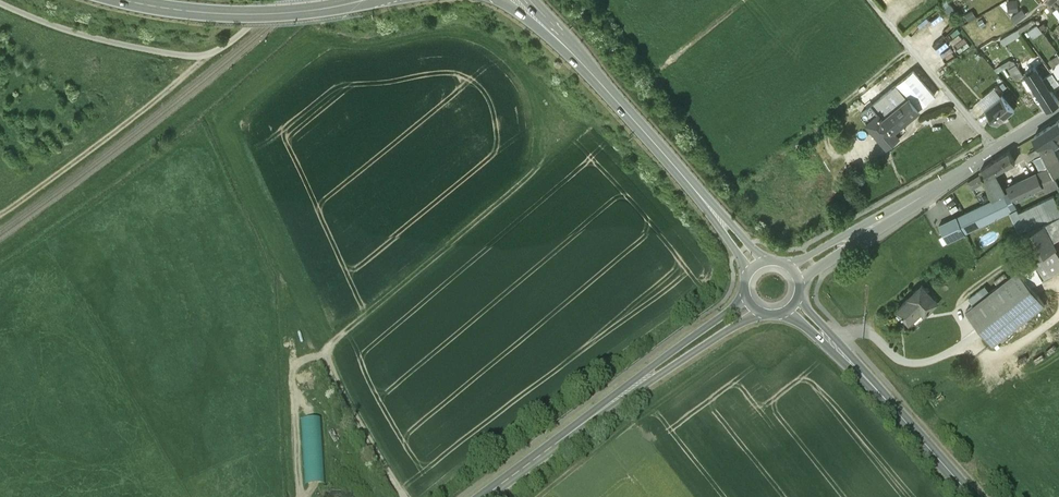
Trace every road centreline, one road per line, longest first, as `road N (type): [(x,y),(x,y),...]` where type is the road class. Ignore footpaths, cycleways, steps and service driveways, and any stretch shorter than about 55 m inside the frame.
road 1 (track): [(402,496),(323,360),(325,349),(580,132)]
road 2 (track): [(0,1),(104,40),(200,55),(229,44),(277,2)]
road 3 (tertiary): [(582,53),(757,264)]
road 4 (track): [(215,52),(0,215)]
road 5 (track): [(537,496),(668,394),(757,344)]
road 6 (tertiary): [(794,306),(974,496)]
road 7 (residential): [(996,154),(796,272)]
road 8 (tertiary): [(602,410),(763,314)]
road 9 (tertiary): [(745,293),(602,410)]
road 10 (primary): [(340,0),(233,7),(169,0)]
road 11 (residential): [(996,154),(888,23)]
road 12 (tertiary): [(485,496),(602,410)]

